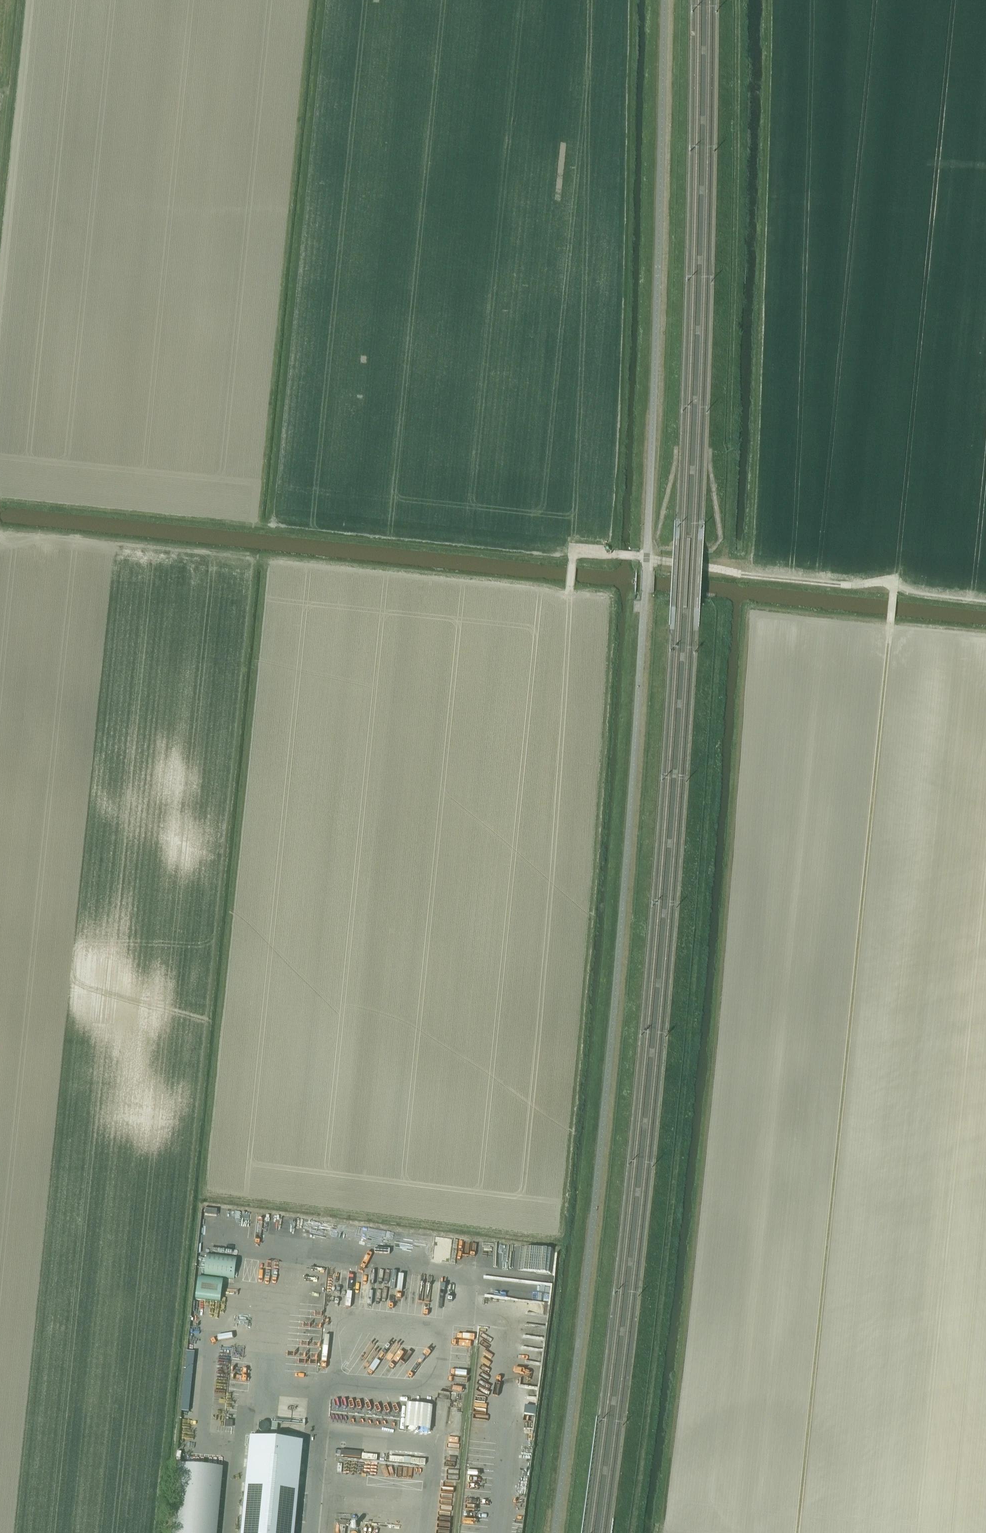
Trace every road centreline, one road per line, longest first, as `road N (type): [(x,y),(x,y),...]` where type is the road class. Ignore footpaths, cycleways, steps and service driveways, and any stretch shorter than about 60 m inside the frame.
road 1 (track): [(796,1532),(894,588),(587,554),(574,558),(563,596),(0,532)]
road 2 (track): [(722,570),(739,0)]

